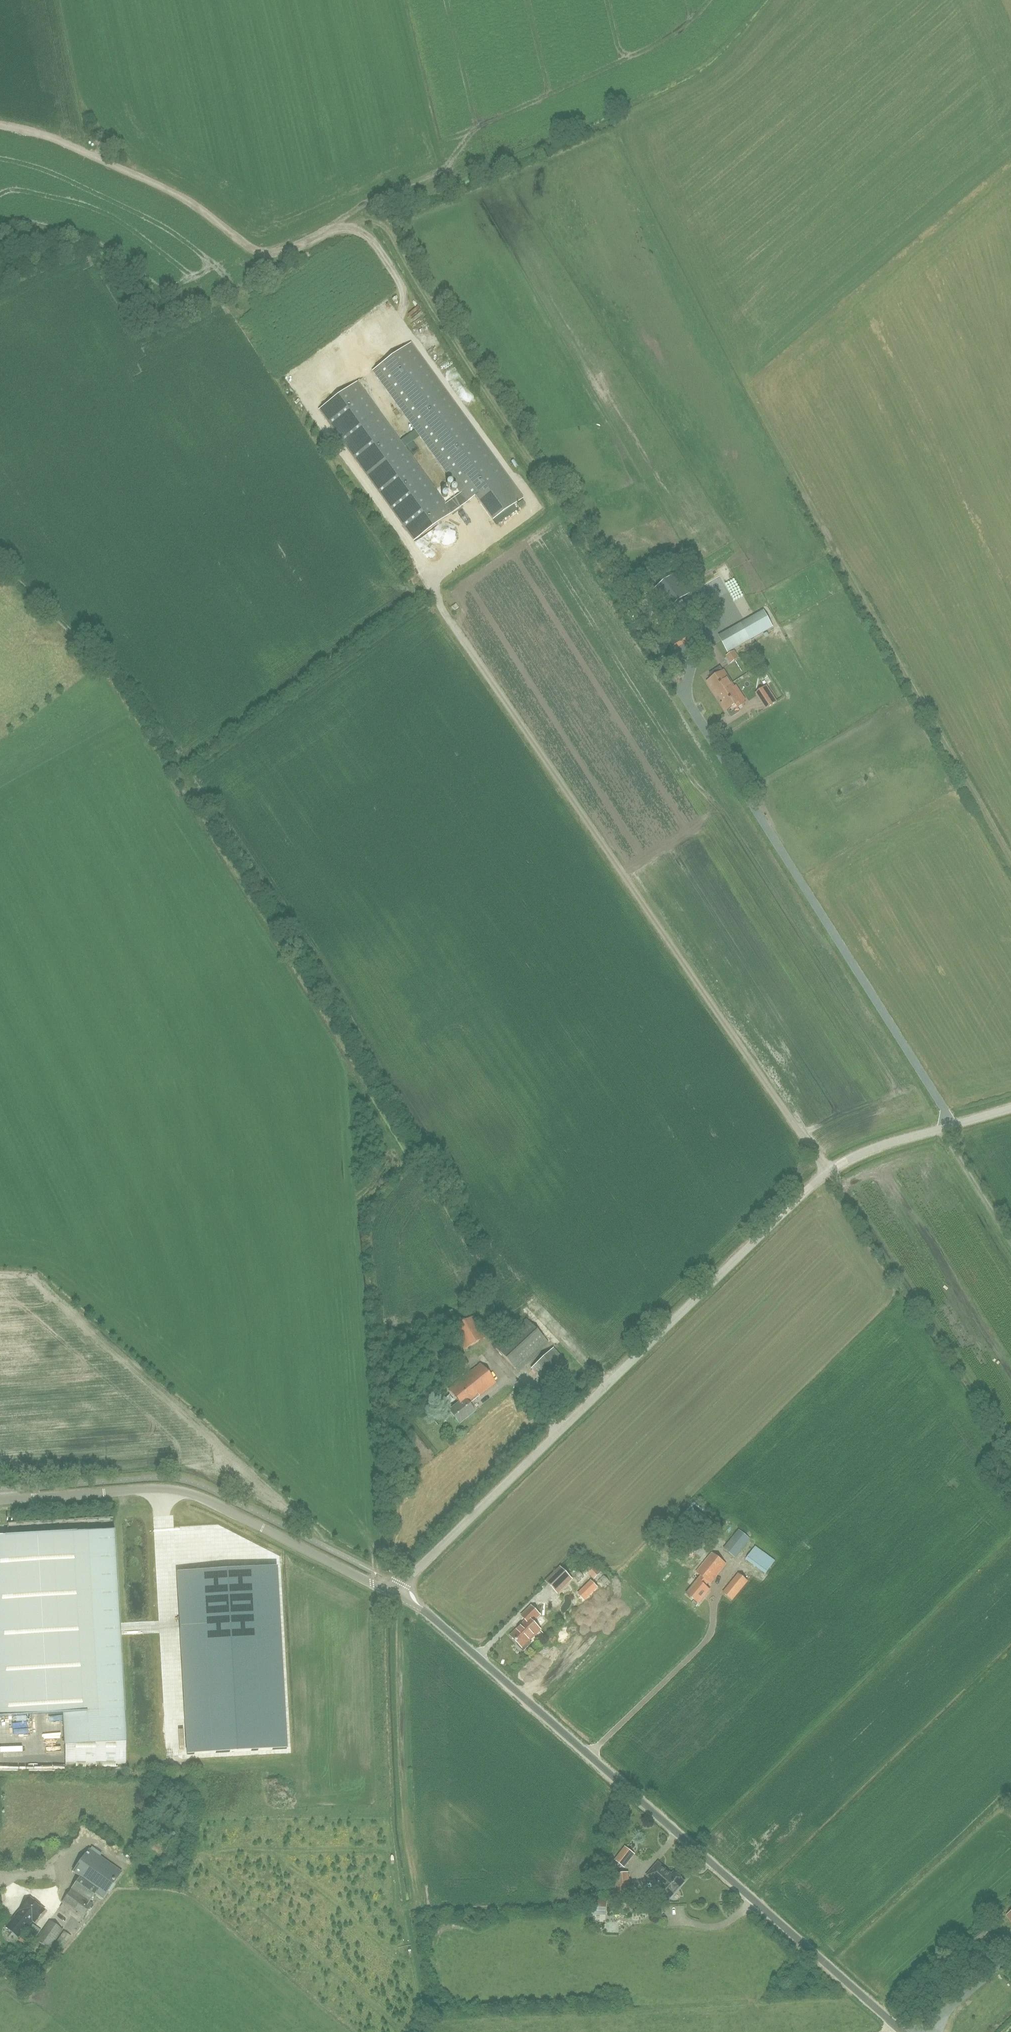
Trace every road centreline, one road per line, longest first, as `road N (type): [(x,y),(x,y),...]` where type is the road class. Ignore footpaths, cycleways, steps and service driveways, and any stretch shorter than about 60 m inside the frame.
road 1 (unclassified): [(1010,1108),(829,1170),(394,1594)]
road 2 (unclassified): [(899,2031),(449,1633),(394,1594)]
road 3 (track): [(348,229),(371,218),(389,226),(685,699)]
road 4 (track): [(0,127),(46,135),(180,192),(260,254),(274,257),(348,229),(369,238),(409,303),(405,331)]
road 5 (unclassified): [(394,1594),(185,1492),(0,1499)]

